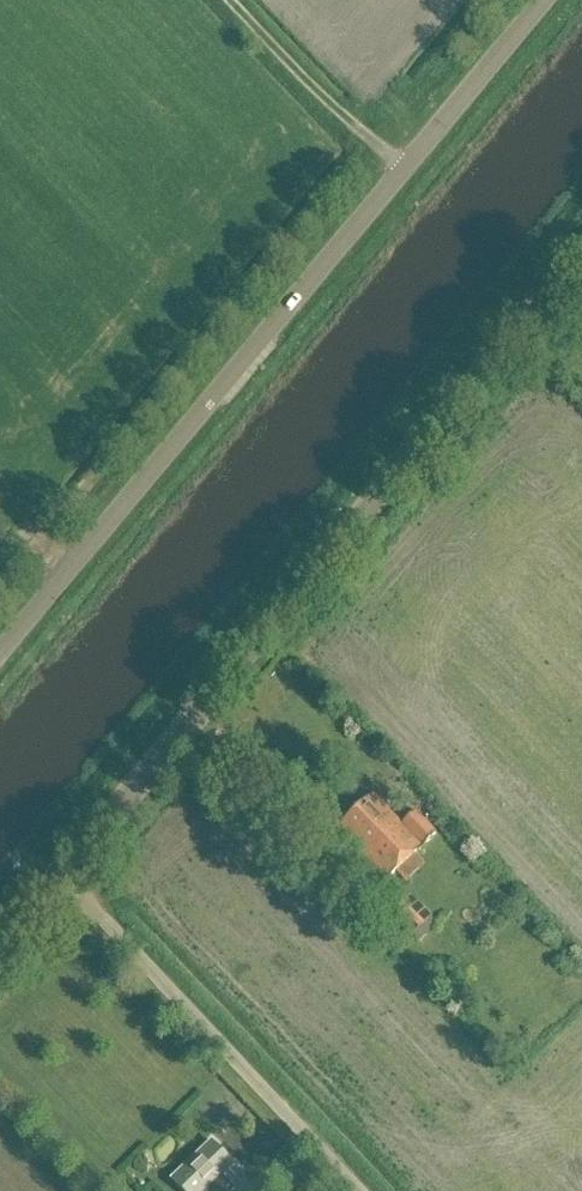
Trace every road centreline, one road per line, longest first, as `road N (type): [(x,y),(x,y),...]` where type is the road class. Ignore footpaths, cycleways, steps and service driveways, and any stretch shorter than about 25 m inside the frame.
road 1 (unclassified): [(0,655),(542,0)]
road 2 (tertiary): [(62,879),(581,262)]
road 3 (unclassified): [(358,1190),(62,879)]
road 4 (track): [(403,168),(239,0)]

